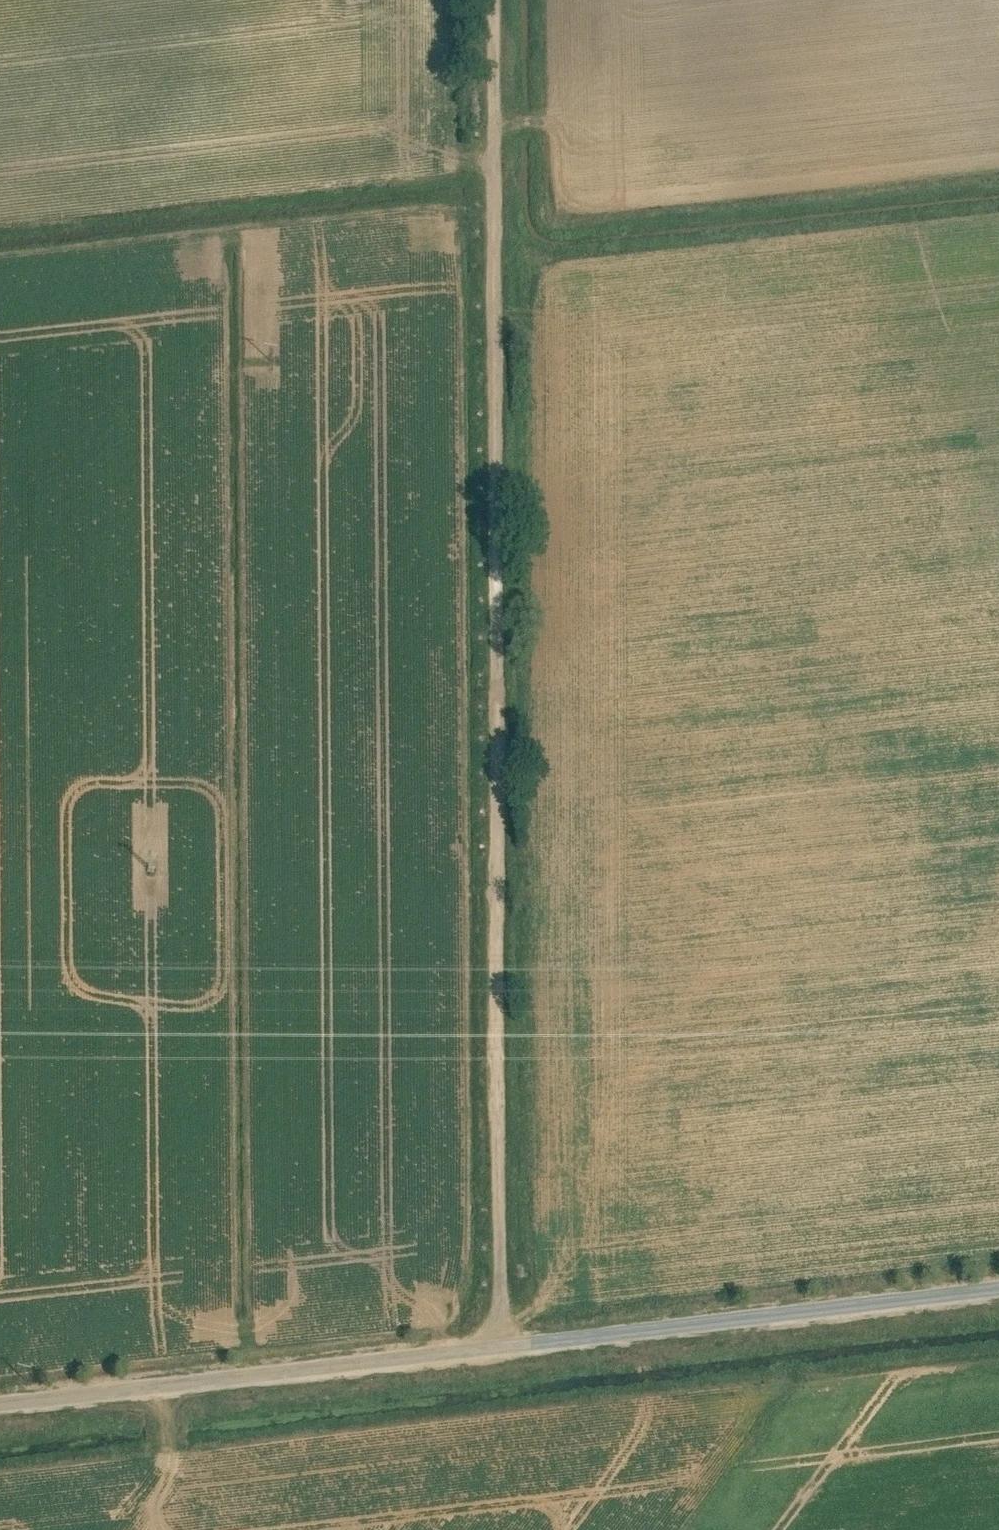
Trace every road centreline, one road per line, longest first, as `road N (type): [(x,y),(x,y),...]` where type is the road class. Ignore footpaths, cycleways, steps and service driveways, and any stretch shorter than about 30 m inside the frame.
road 1 (track): [(488,1348),(477,0)]
road 2 (unclassified): [(0,1413),(998,1289)]

